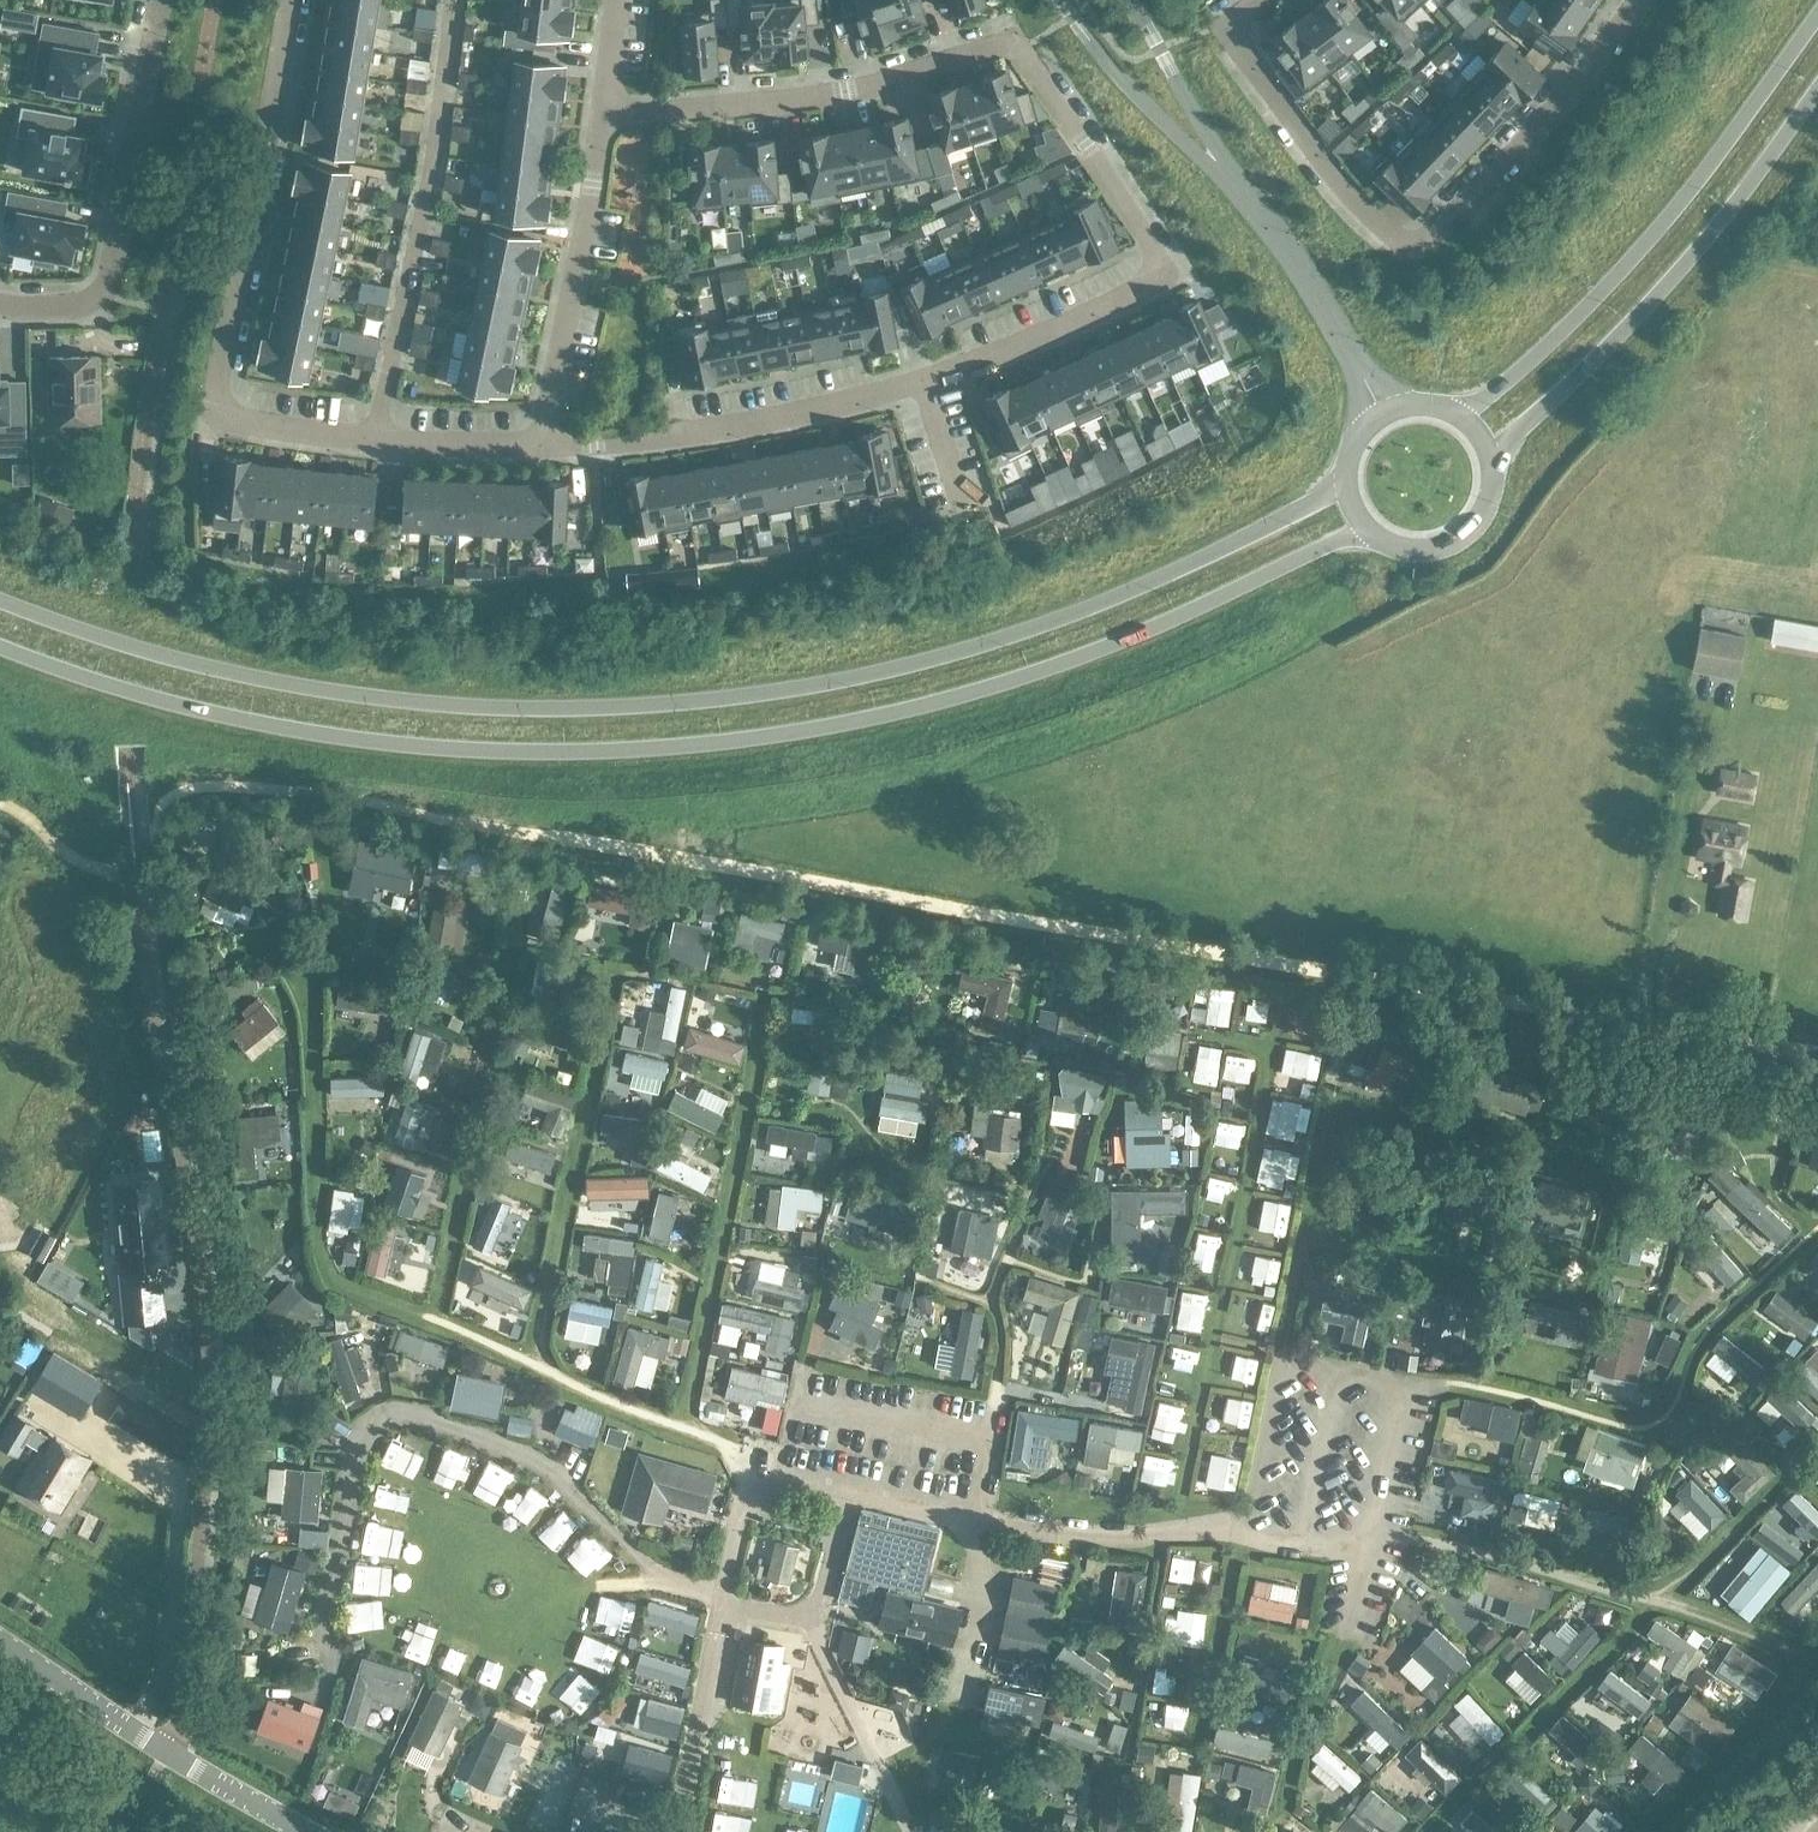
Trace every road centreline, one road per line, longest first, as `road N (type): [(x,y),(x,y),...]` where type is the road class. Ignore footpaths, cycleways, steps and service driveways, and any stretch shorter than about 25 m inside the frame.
road 1 (track): [(1642,1024),(333,794),(199,786),(168,795),(155,832),(132,837)]
road 2 (secondary): [(0,648),(97,684),(290,730),(473,748),(696,744),(897,710),(1009,678),(1371,532)]
road 3 (secondary): [(1348,486),(1250,540),(988,643),(790,690),(616,711),(402,702),(257,679),(0,602)]
road 4 (residential): [(552,435),(750,420),(939,377),(1171,275),(1020,49)]
road 5 (residential): [(289,0),(223,410),(376,441),(552,435)]
road 6 (residential): [(1638,0),(1571,94),(1414,254),(1303,146),(1224,25),(1257,0)]
road 7 (secondary): [(1817,12),(1601,290),(1516,371),(1457,413)]
road 8 (residential): [(198,1232),(210,1380),(182,1716),(168,1747)]
road 9 (secondary): [(1492,456),(1638,311),(1817,85)]
road 10 (residential): [(603,111),(828,94),(1002,44),(1020,49)]
road 11 (residential): [(155,0),(107,294),(82,310),(0,308)]
road 12 (residential): [(552,435),(603,111)]
road 13 (residential): [(1061,0),(1123,83),(1252,211)]
road 14 (residential): [(1252,211),(1131,0)]
road 15 (residential): [(1382,415),(1326,315),(1252,211)]
road 16 (track): [(1817,1662),(1654,1831)]
road 17 (tertiary): [(168,1747),(0,1637)]
road 18 (secondary): [(1371,532),(1421,551),(1471,532),(1488,510),(1492,456)]
road 19 (residential): [(1817,1051),(1642,1024)]
road 20 (tertiary): [(317,1831),(168,1747)]

